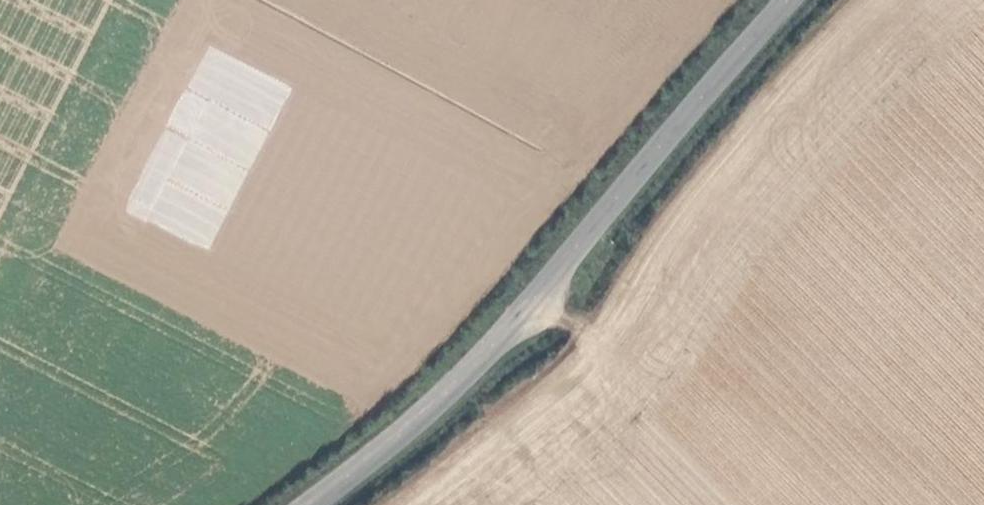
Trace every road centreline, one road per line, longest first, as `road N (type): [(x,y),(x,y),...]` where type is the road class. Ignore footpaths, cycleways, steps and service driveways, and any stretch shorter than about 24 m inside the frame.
road 1 (tertiary): [(310,504),(385,448),(480,356),(788,0)]

